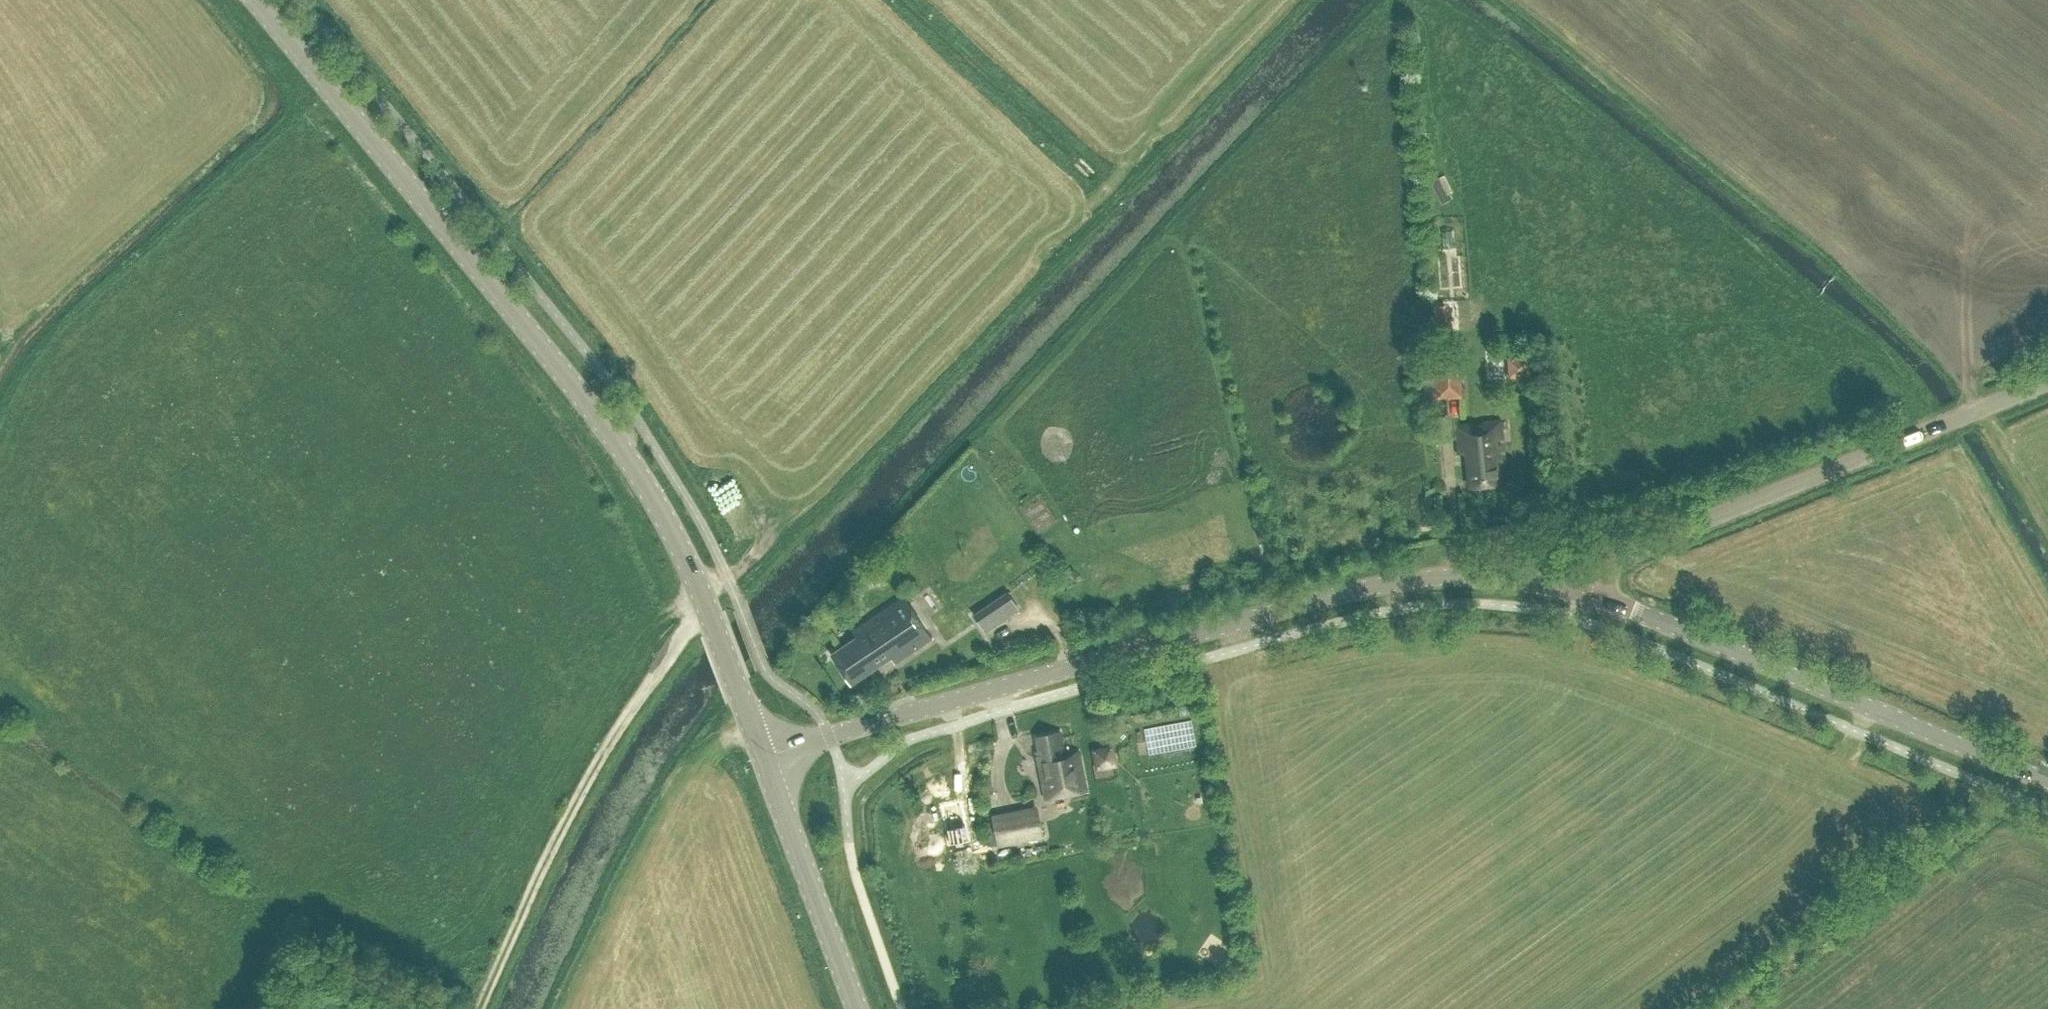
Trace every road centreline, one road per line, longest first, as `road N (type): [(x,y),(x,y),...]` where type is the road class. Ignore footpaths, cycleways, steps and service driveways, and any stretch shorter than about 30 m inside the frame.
road 1 (tertiary): [(765,754),(658,499),(570,380),(255,0)]
road 2 (tertiary): [(765,754),(1387,581),(1489,575),(1586,592)]
road 3 (unclassified): [(1586,592),(1612,558),(2047,382)]
road 4 (tertiary): [(1586,592),(2047,779)]
road 5 (track): [(710,608),(591,777),(477,1008)]
road 6 (tertiary): [(857,1008),(765,754)]

